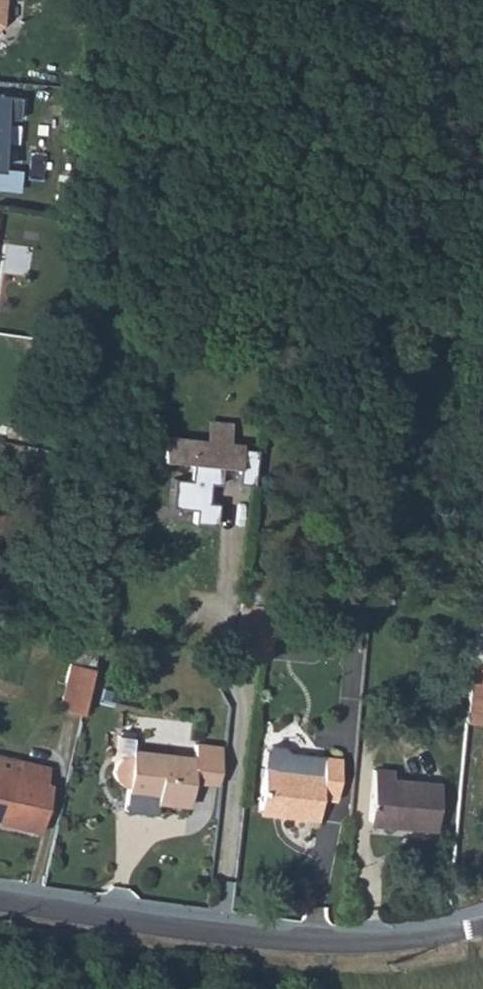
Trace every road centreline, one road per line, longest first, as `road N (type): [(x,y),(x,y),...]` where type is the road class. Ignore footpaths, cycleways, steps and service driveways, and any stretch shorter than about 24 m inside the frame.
road 1 (unclassified): [(482,926),(345,942),(0,901)]

